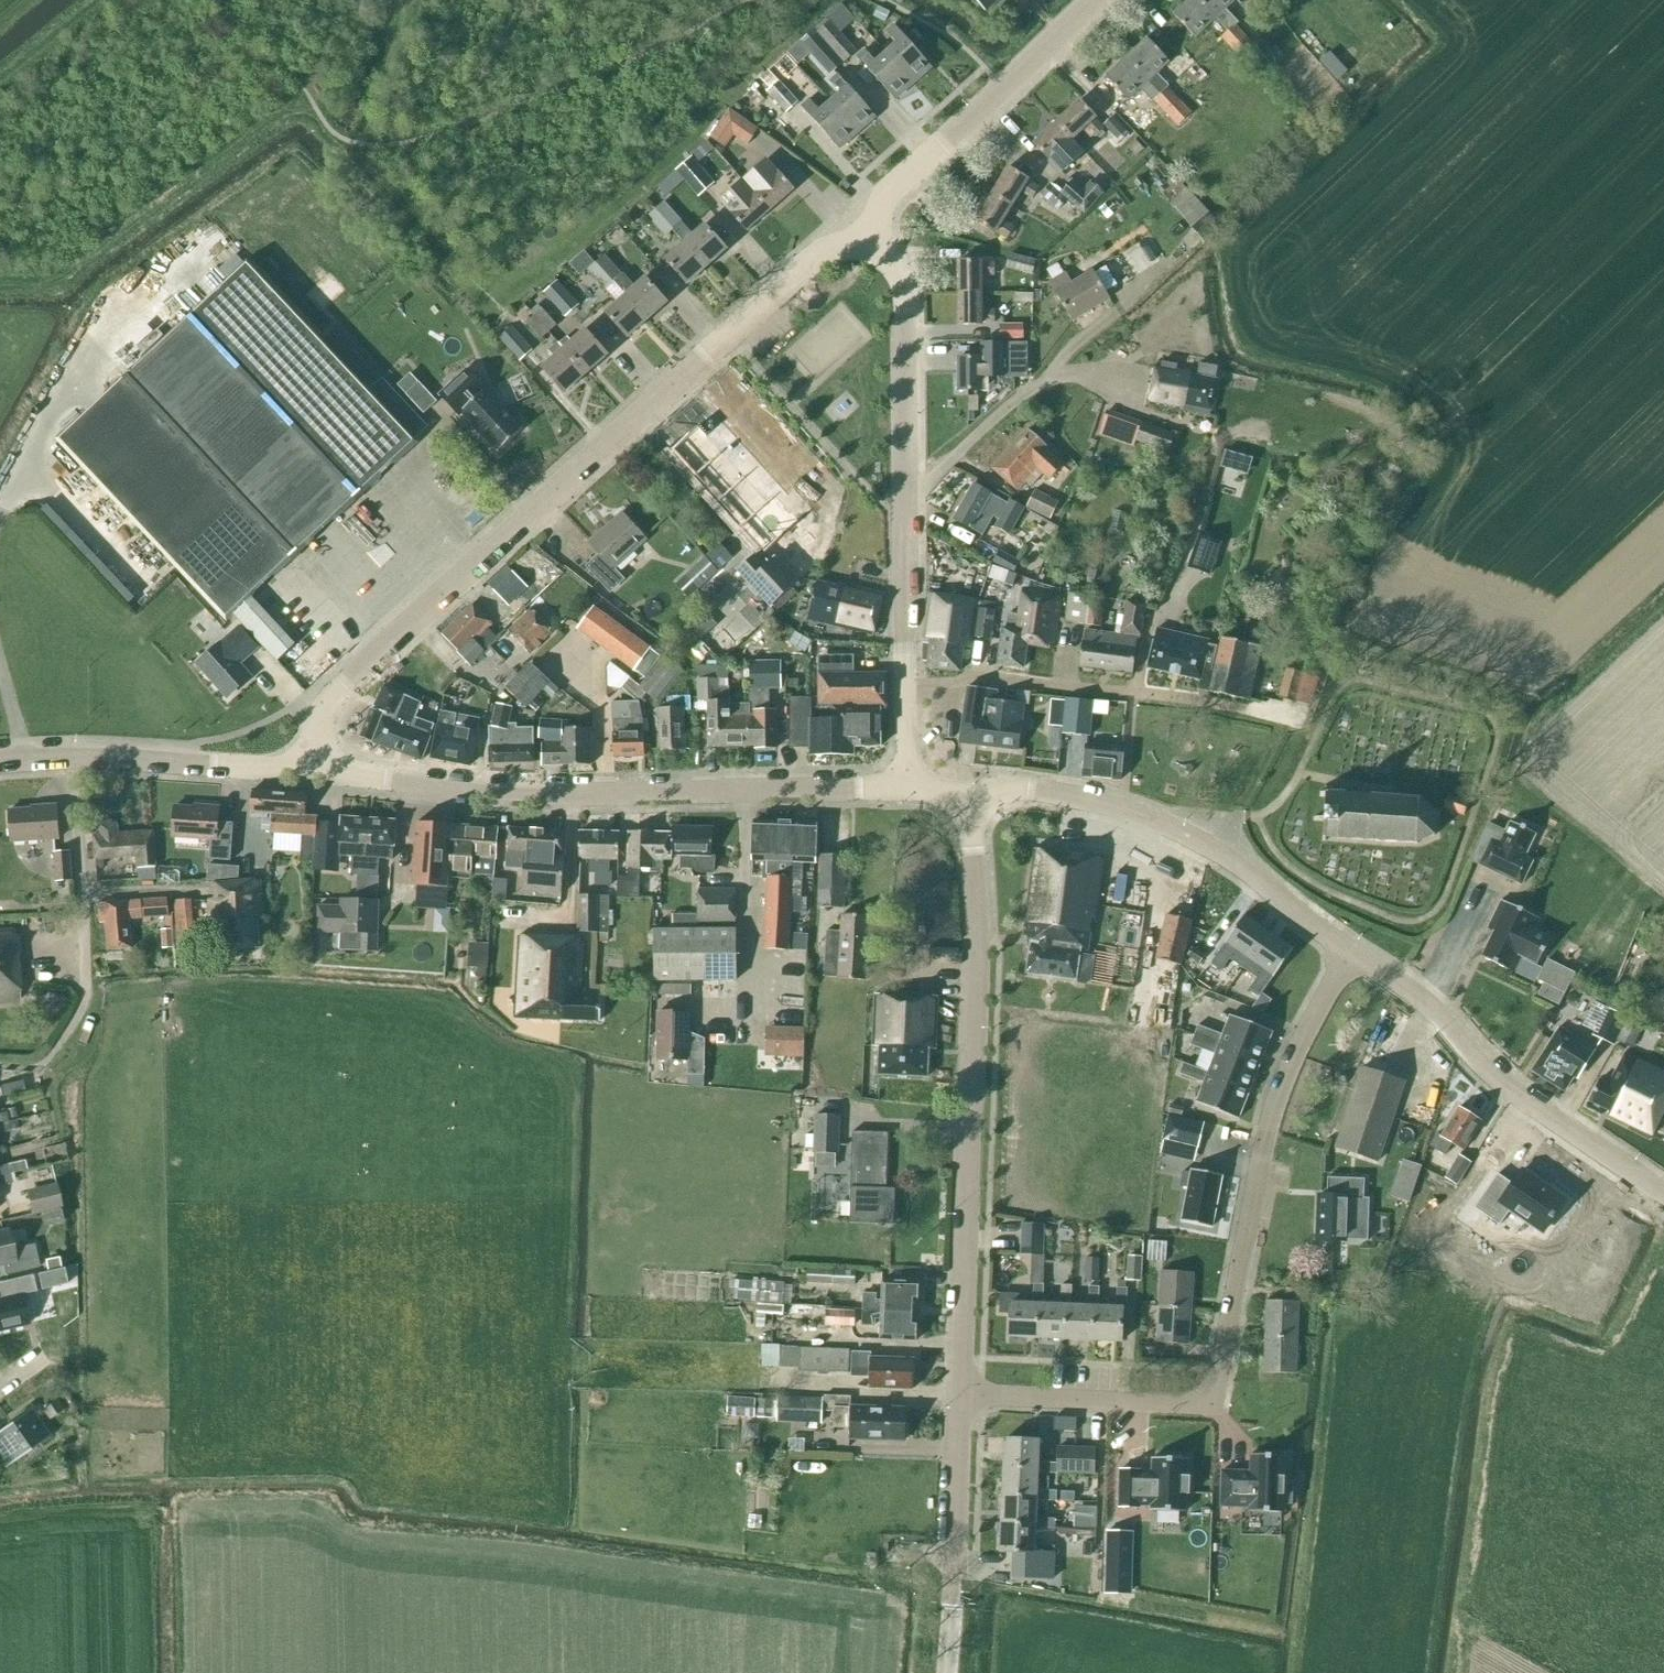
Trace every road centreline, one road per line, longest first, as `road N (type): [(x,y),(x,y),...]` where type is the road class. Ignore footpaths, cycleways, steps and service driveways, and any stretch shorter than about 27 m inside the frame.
road 1 (residential): [(311,769),(321,719),(394,642),(821,255),(870,246)]
road 2 (residential): [(961,1394),(1213,1403),(1276,1097),(1354,952)]
road 3 (tertiary): [(911,786),(562,794),(311,769)]
road 4 (tertiary): [(961,1394),(980,916),(968,811)]
road 5 (unclassified): [(1354,952),(1221,859),(1123,811),(1029,790),(994,793),(968,811)]
road 6 (residential): [(906,681),(977,675),(1134,691),(1299,722)]
road 7 (unclassified): [(1663,1197),(1508,1086),(1419,998),(1354,952)]
road 8 (unclassified): [(870,246),(874,217),(891,190),(1098,0)]
road 9 (residential): [(76,757),(86,966),(83,1006),(58,1047)]
road 10 (tertiary): [(946,1672),(961,1394)]
road 11 (unclassified): [(905,506),(903,300),(893,268),(870,246)]
road 12 (tertiary): [(76,757),(311,769)]
road 13 (residential): [(905,506),(1030,389),(1072,372)]
road 14 (unclassified): [(906,681),(905,506)]

